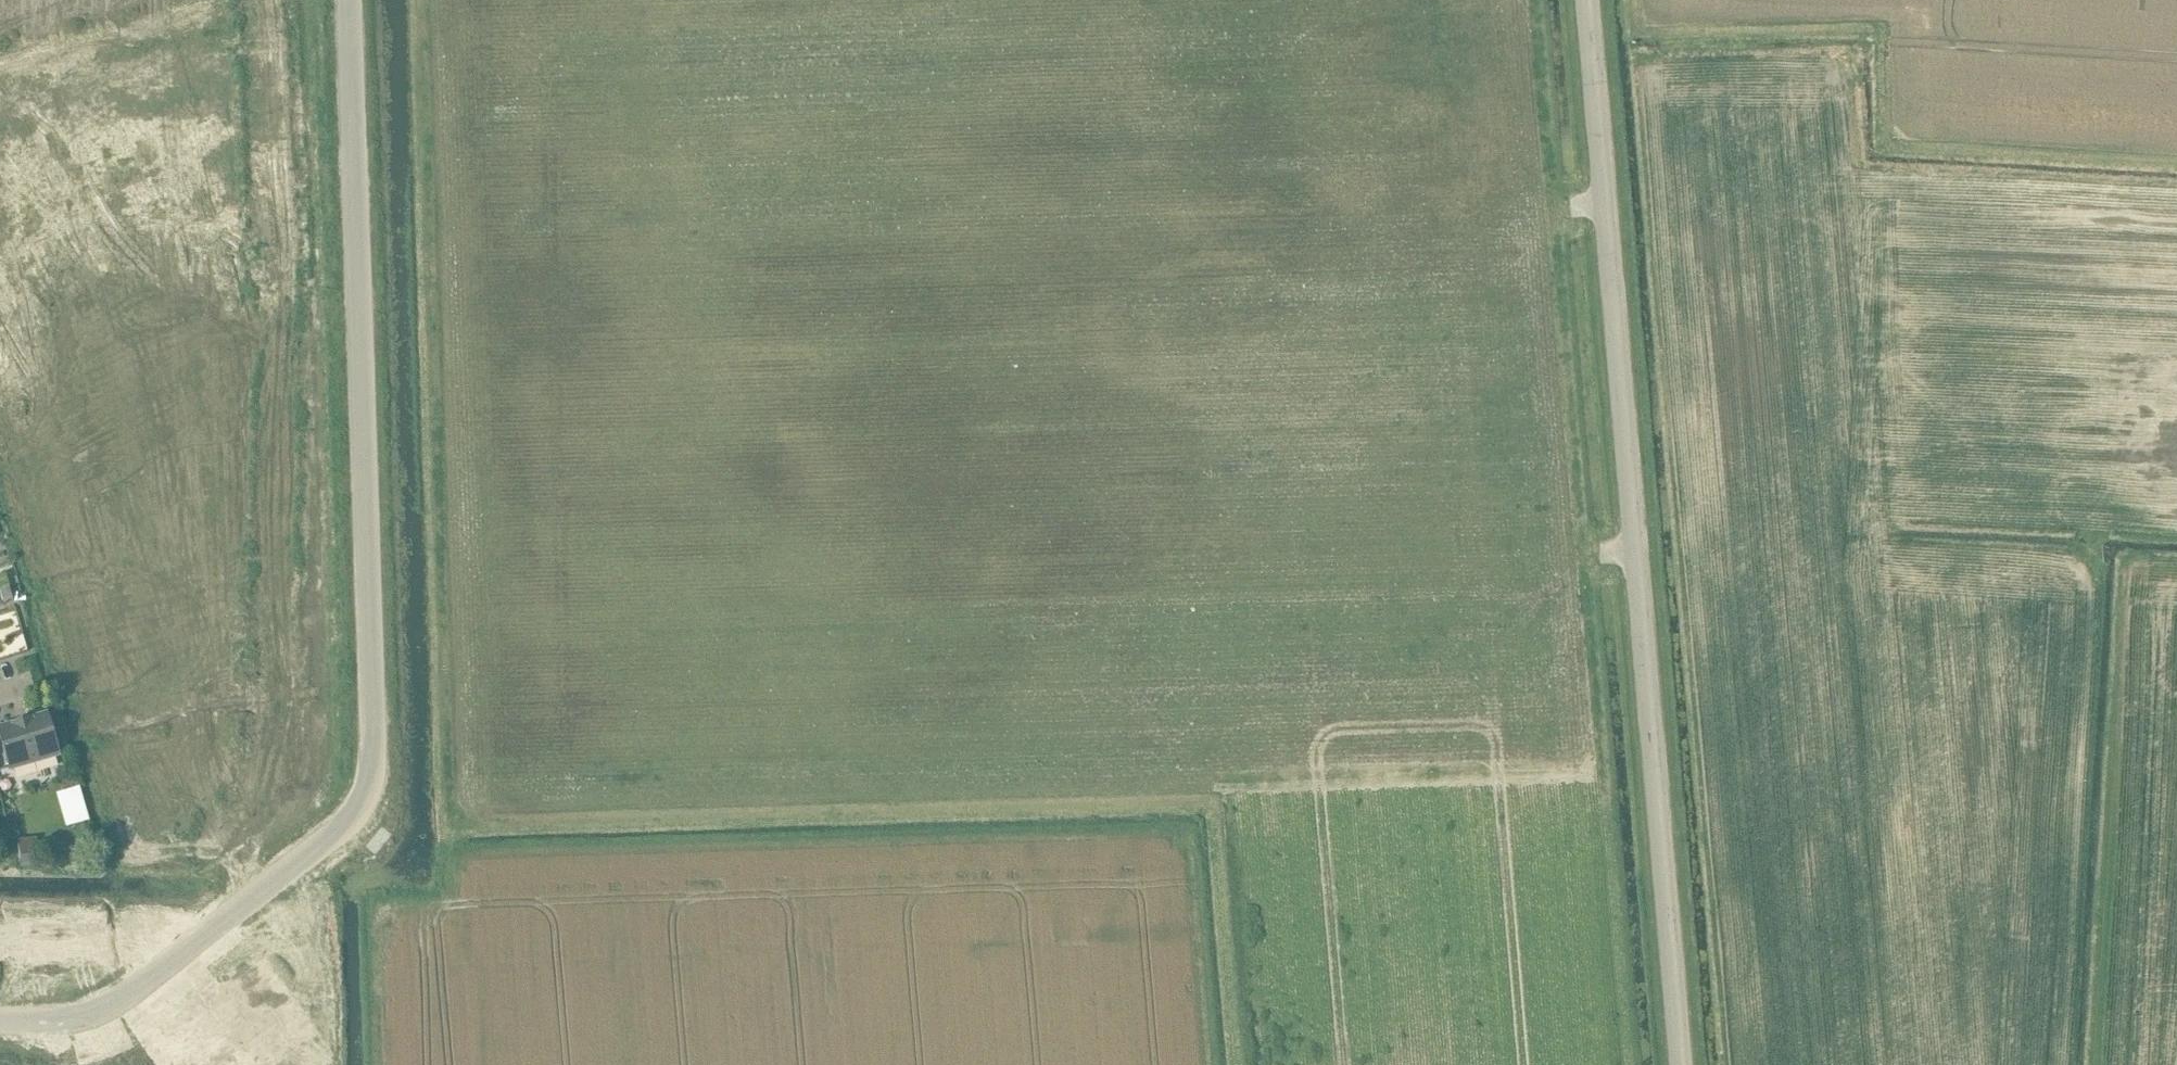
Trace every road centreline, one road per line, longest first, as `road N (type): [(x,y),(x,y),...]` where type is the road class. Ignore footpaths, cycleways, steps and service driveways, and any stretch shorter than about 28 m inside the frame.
road 1 (unclassified): [(1681,1064),(1587,0)]

